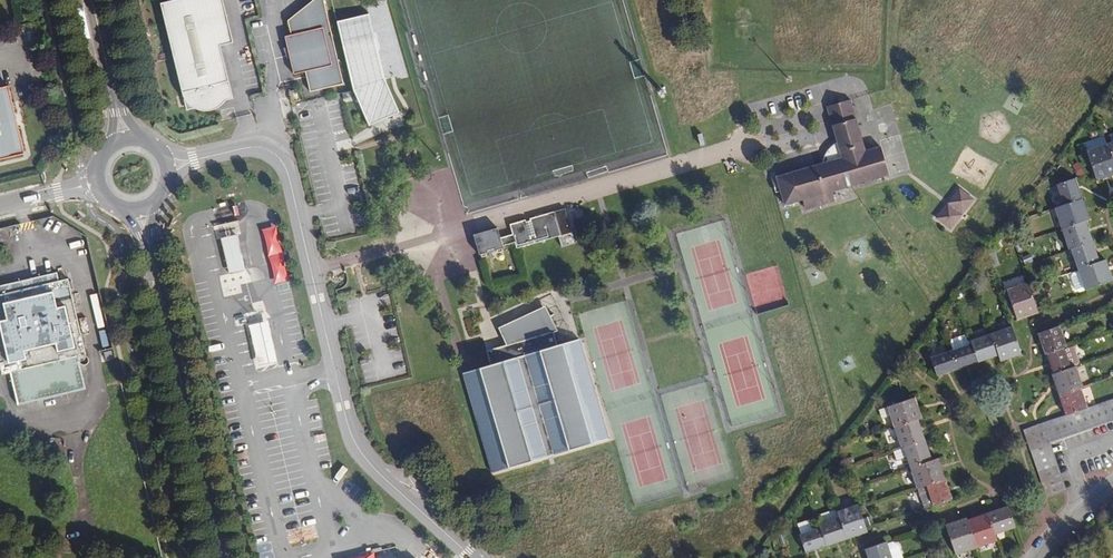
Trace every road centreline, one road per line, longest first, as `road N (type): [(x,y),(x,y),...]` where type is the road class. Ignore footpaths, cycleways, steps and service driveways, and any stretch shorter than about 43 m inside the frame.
road 1 (tertiary): [(469,557),(356,452),(345,429),(281,161),(251,148),(168,166)]
road 2 (secondary): [(218,557),(140,212)]
road 3 (secondary): [(126,141),(93,0)]

